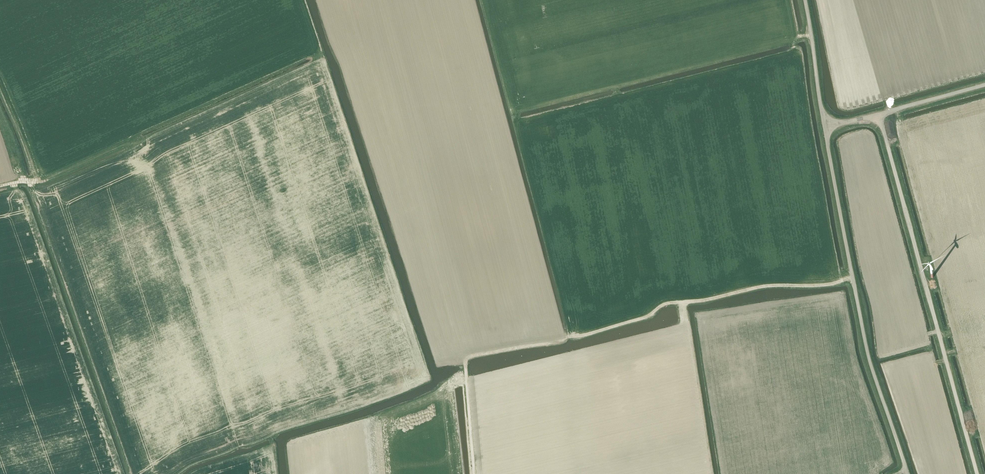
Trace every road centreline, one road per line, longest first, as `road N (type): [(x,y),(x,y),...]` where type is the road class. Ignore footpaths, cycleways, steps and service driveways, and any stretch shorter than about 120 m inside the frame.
road 1 (unclassified): [(908,473),(868,352),(805,0)]

